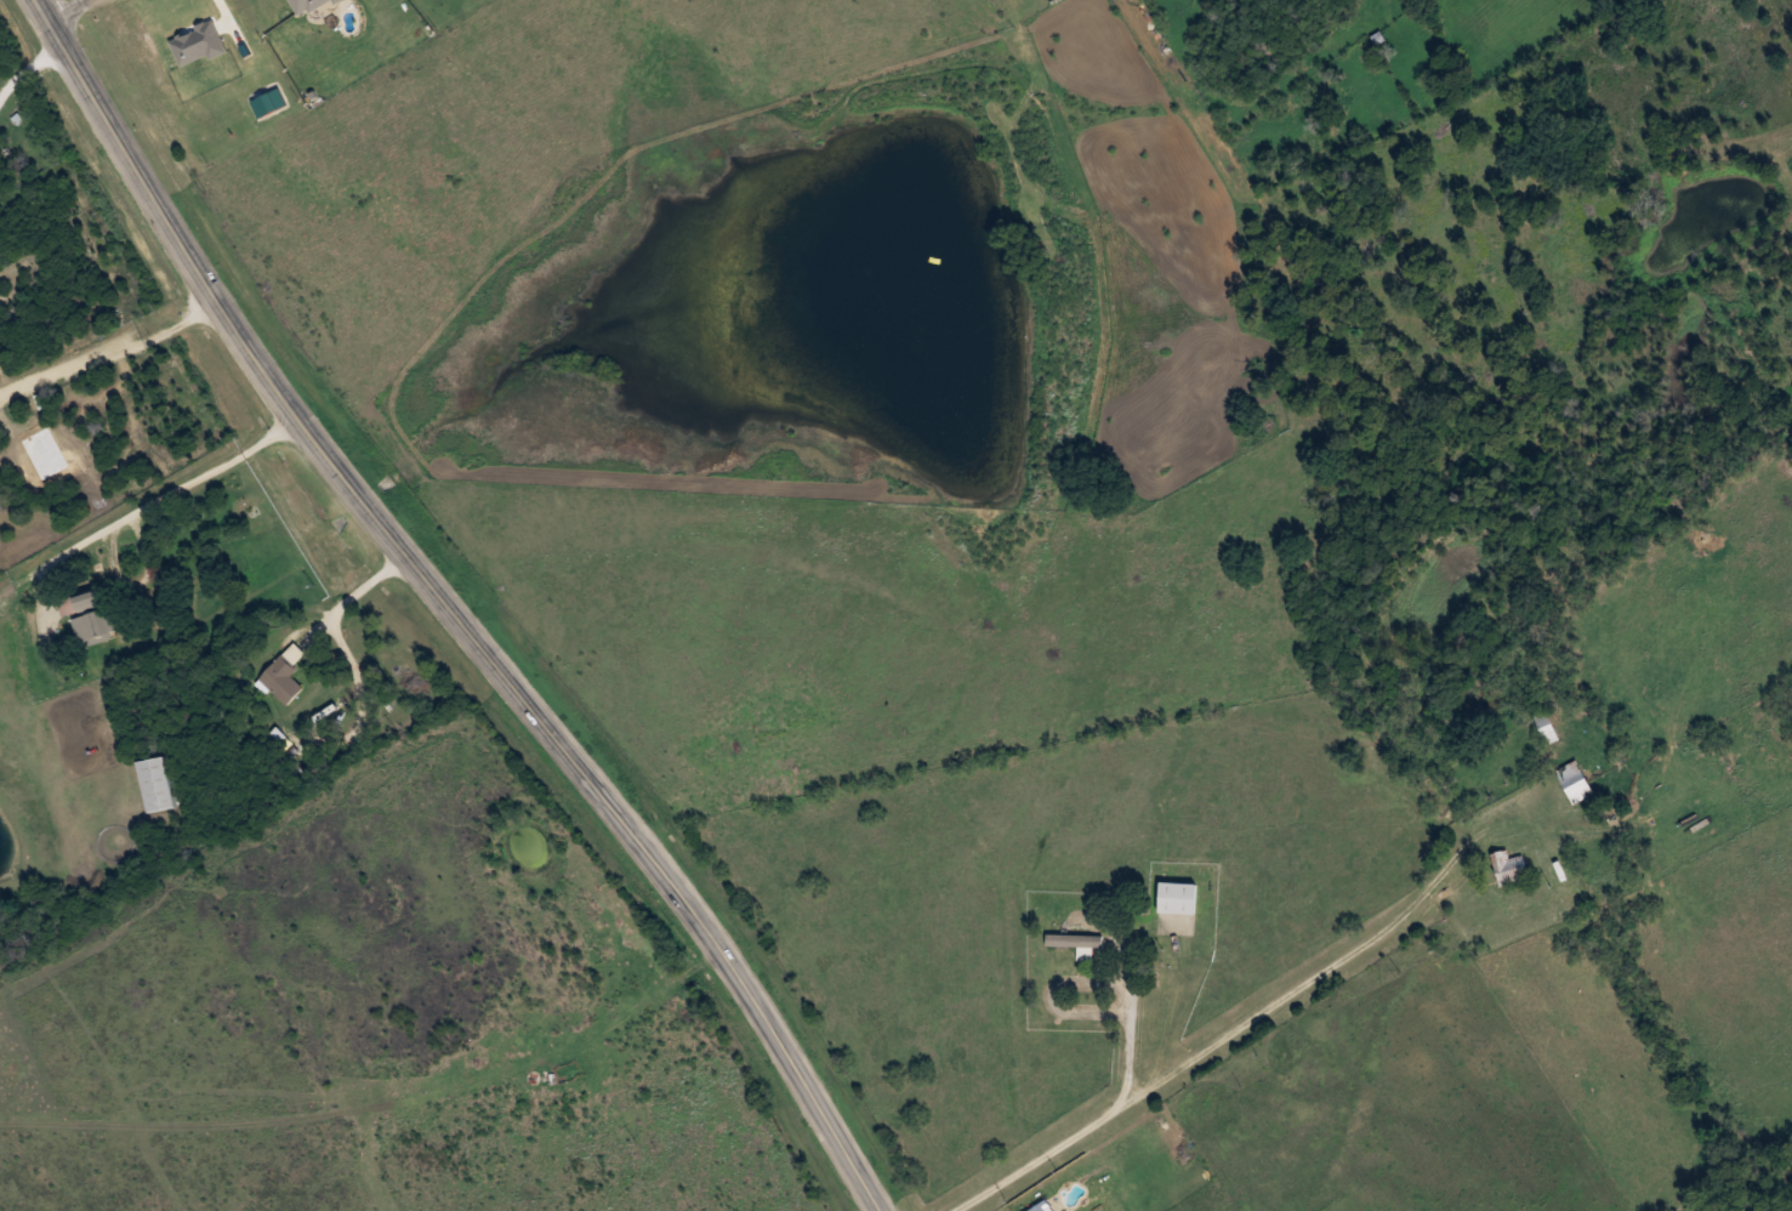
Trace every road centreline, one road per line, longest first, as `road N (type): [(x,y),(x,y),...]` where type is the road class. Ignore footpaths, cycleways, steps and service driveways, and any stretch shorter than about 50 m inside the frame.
road 1 (tertiary): [(881,1210),(692,900),(281,392),(178,240),(37,0)]
road 2 (residential): [(1215,1210),(1642,963)]

